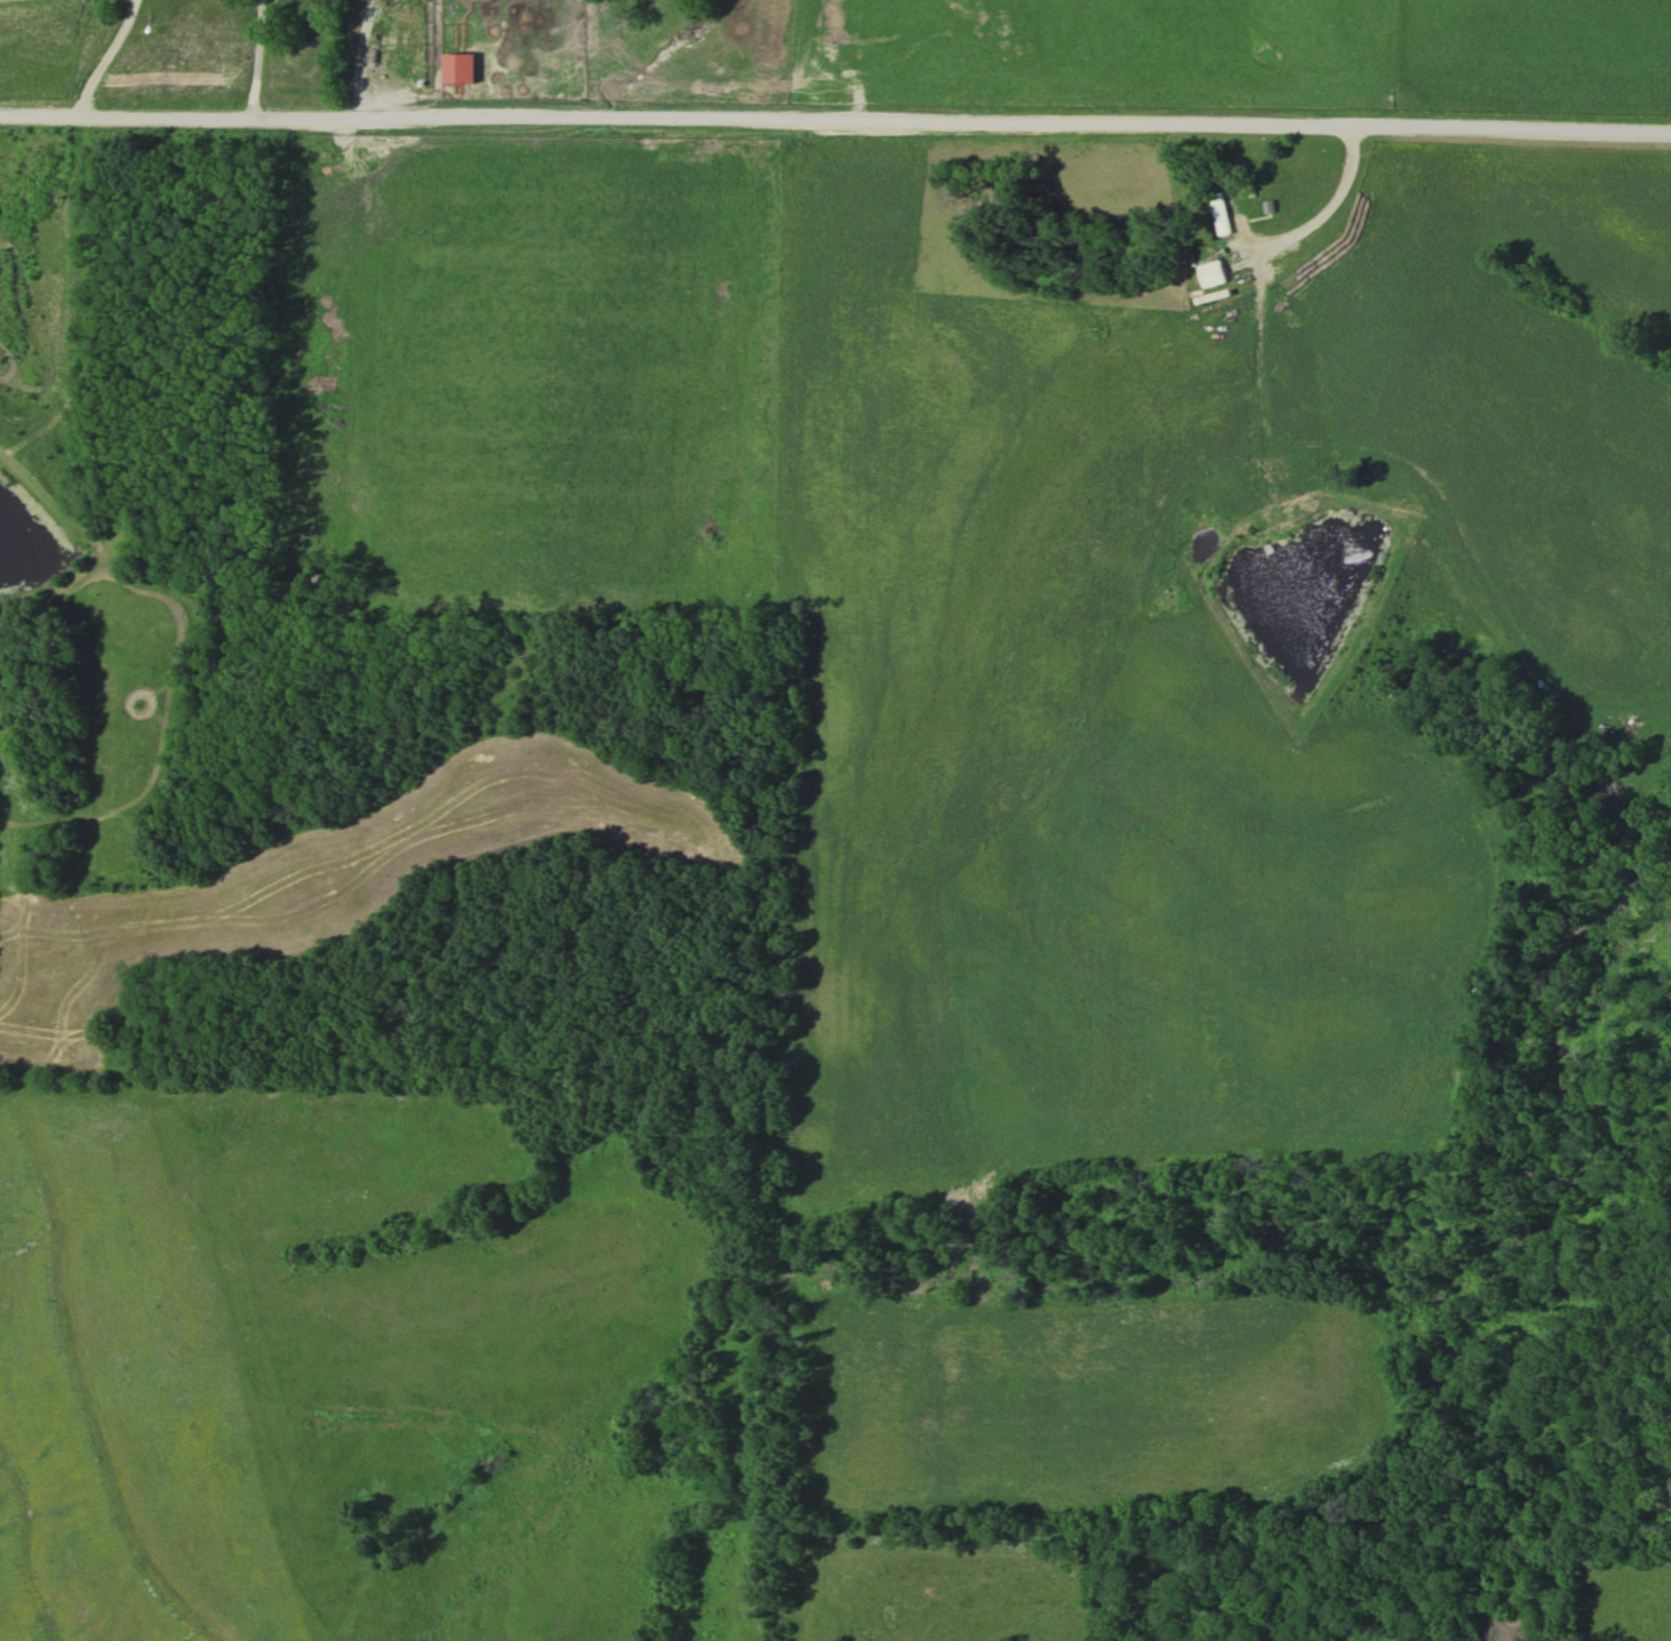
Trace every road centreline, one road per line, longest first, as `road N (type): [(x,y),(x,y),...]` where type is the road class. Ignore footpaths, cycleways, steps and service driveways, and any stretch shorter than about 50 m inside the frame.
road 1 (residential): [(1670,139),(838,119),(0,121)]

